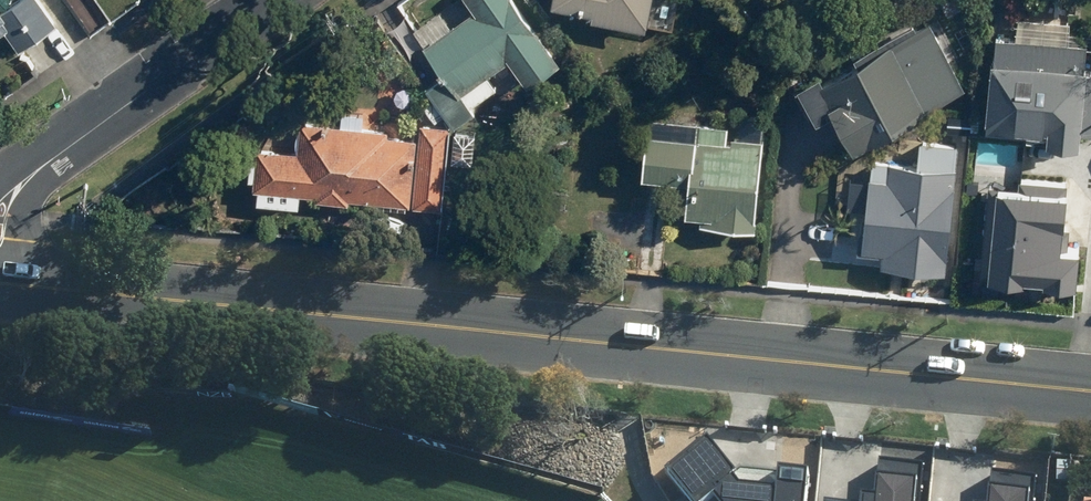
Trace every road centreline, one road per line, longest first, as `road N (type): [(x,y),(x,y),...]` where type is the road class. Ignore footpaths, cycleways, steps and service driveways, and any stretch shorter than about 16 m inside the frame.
road 1 (secondary): [(0,285),(1090,391)]
road 2 (residential): [(271,0),(49,160),(7,196),(0,212)]

